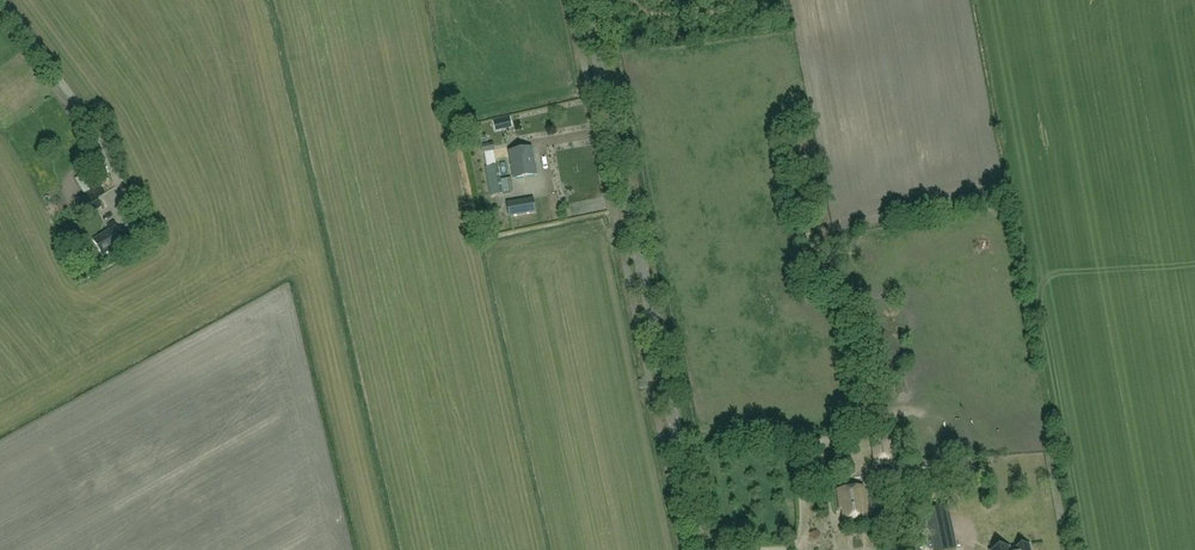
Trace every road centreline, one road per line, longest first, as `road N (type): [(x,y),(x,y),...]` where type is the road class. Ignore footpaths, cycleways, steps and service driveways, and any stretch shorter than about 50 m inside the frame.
road 1 (unclassified): [(700,549),(587,0)]

